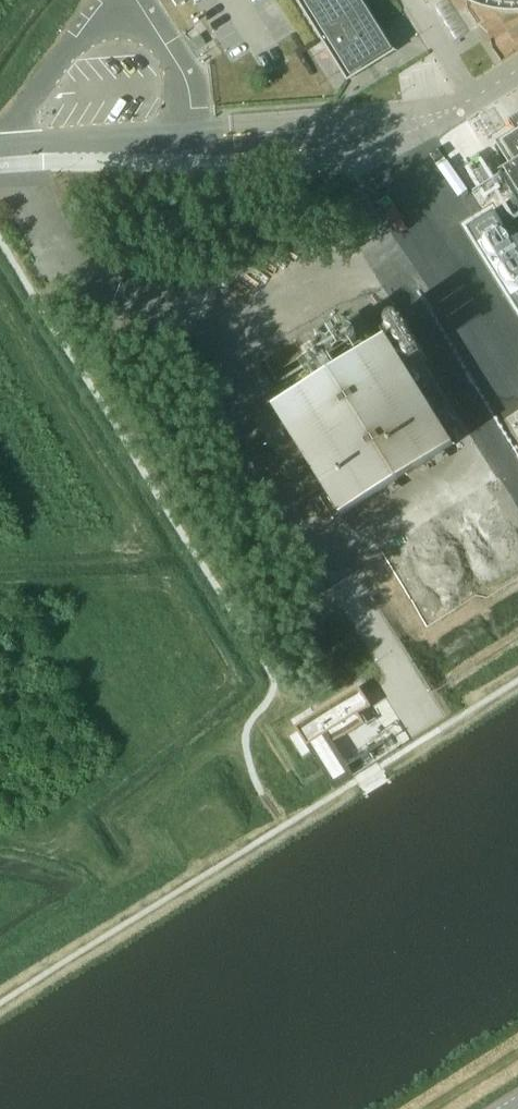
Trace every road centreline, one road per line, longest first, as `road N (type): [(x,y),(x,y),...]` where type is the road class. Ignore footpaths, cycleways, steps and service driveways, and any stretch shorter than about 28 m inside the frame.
road 1 (unclassified): [(195,141),(176,63),(148,26),(116,17),(84,32),(1,161)]
road 2 (unclassified): [(1,161),(195,141)]

